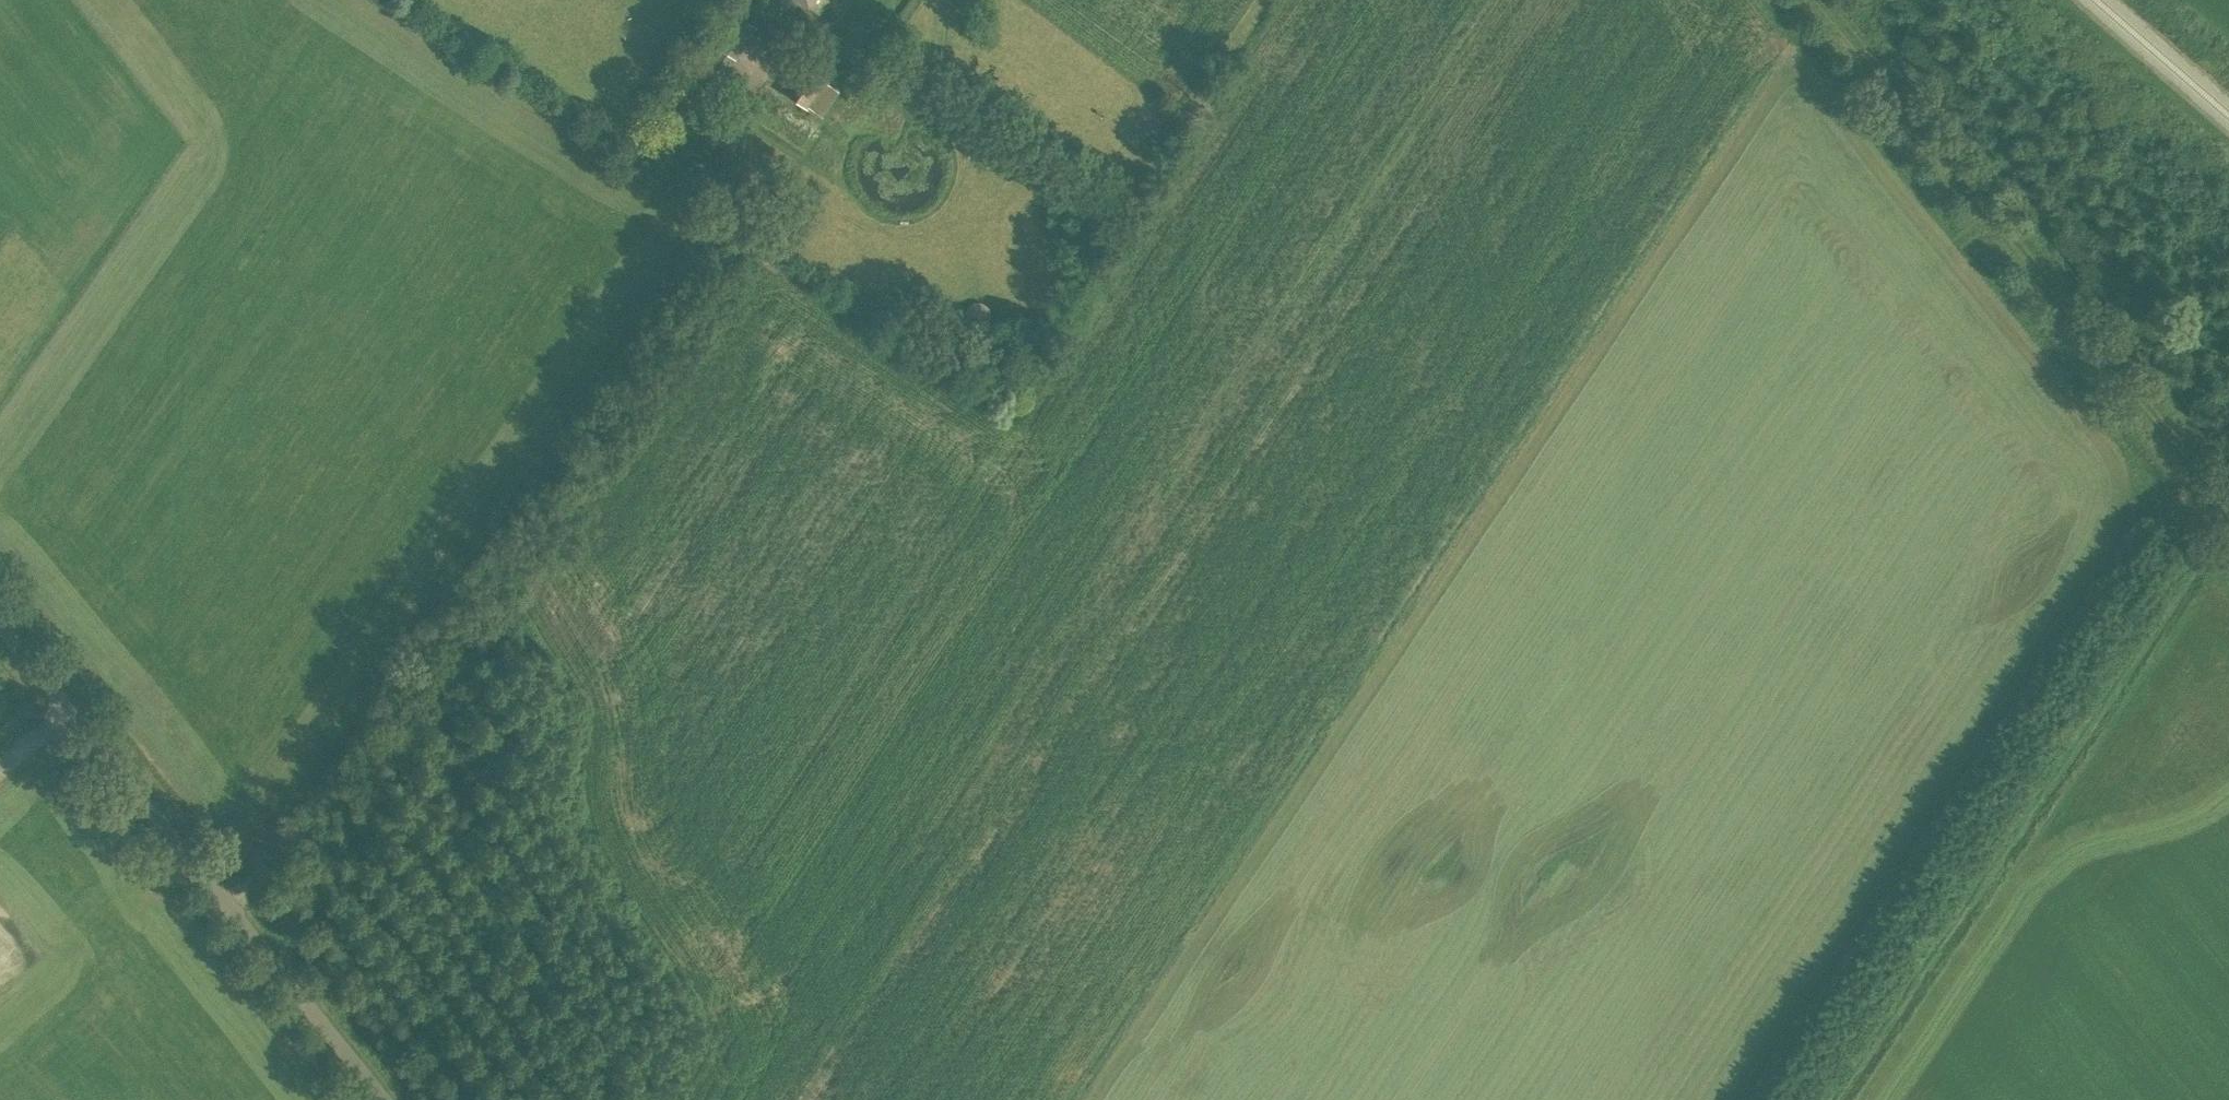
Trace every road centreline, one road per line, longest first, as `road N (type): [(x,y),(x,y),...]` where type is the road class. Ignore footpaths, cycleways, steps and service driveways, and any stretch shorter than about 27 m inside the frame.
road 1 (track): [(2228,527),(1801,0)]
road 2 (unclassified): [(391,1099),(0,620)]

